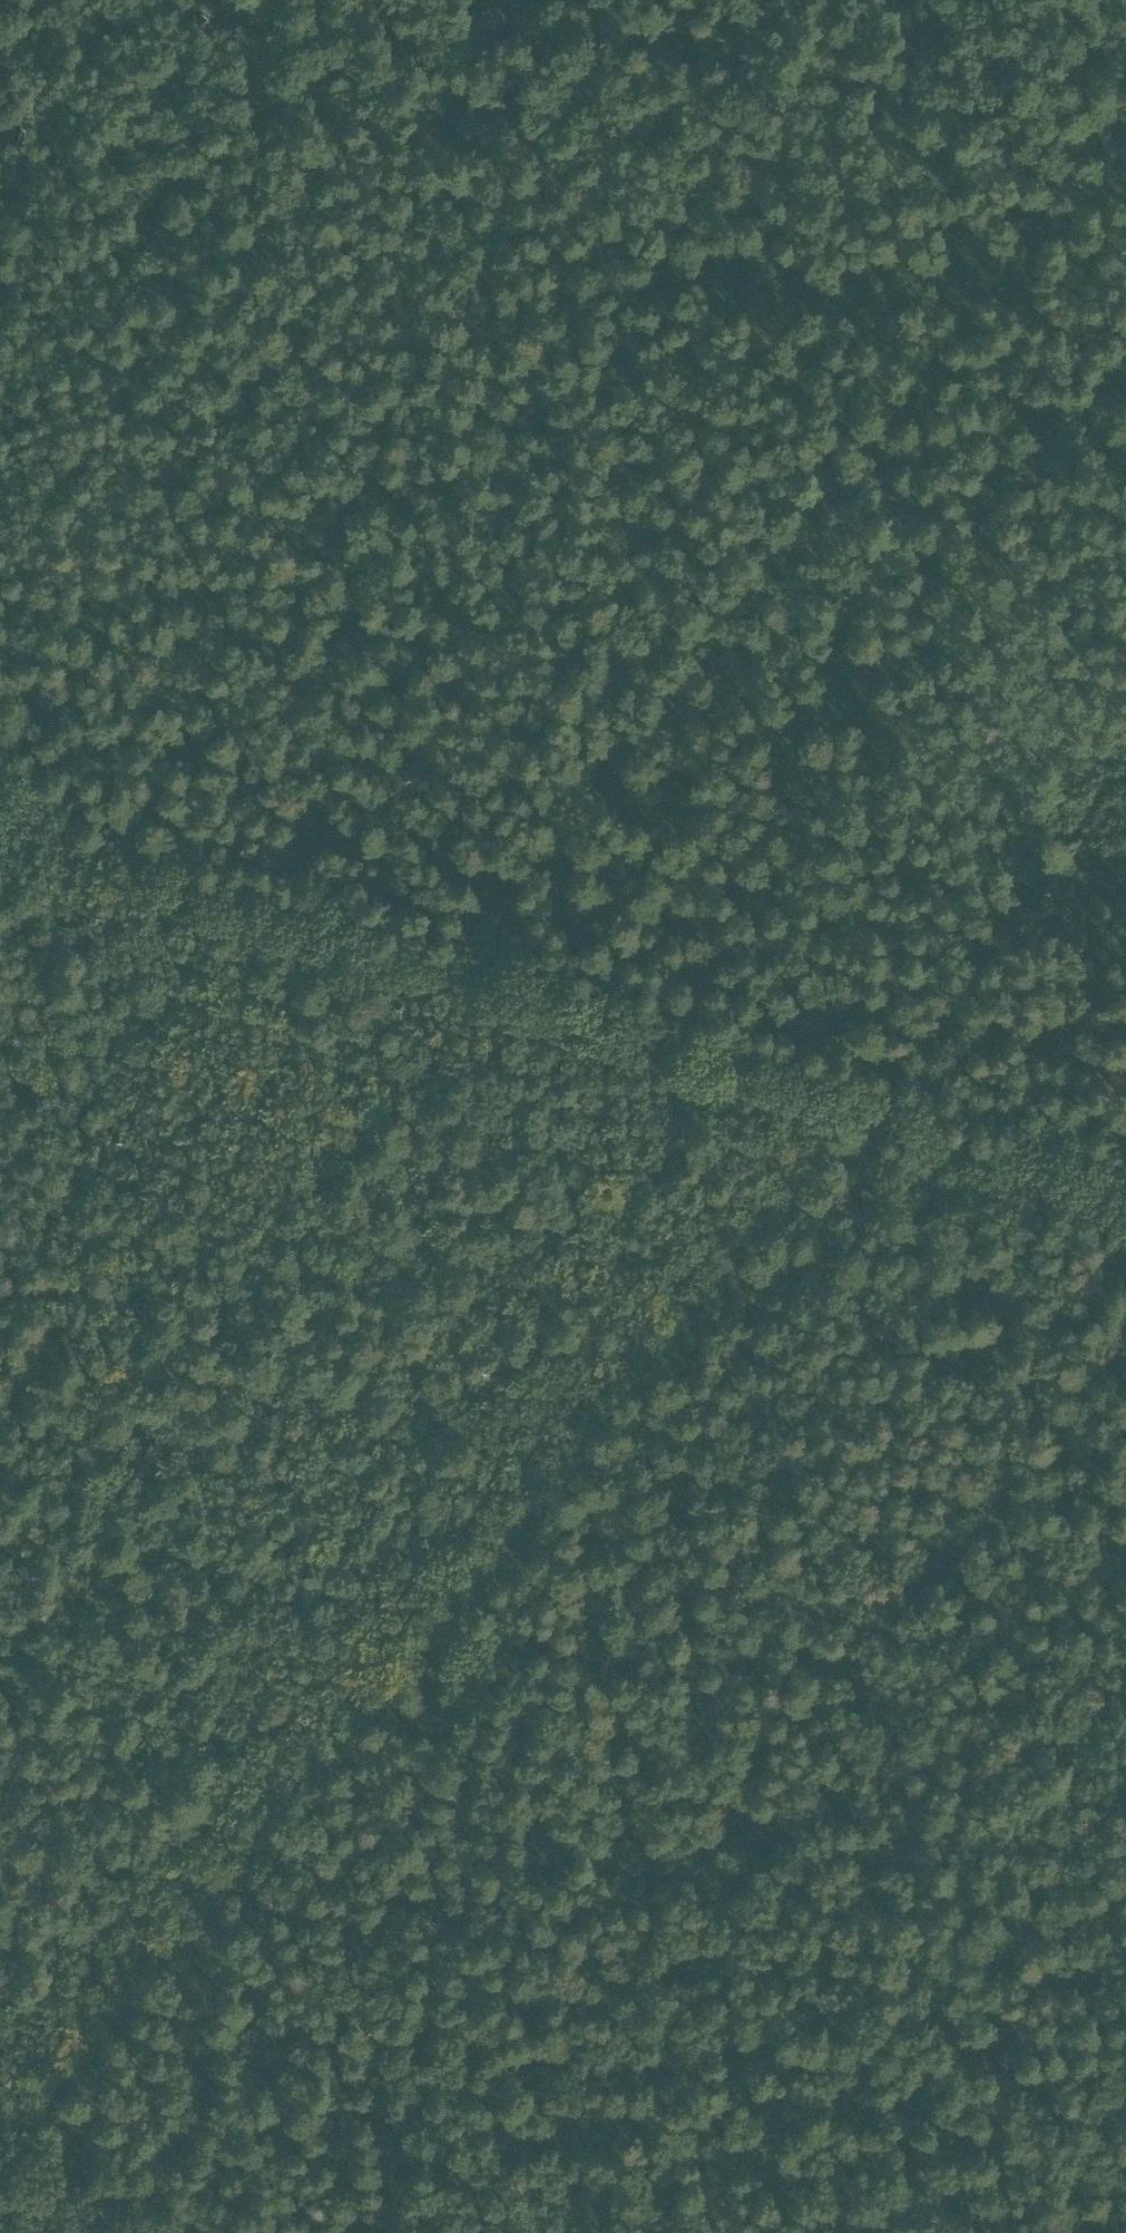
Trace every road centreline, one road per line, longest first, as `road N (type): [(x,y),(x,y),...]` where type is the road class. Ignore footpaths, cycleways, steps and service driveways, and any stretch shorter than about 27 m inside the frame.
road 1 (track): [(1125,1194),(0,811)]
road 2 (track): [(516,0),(0,711)]
road 3 (track): [(117,2232),(0,2150)]

